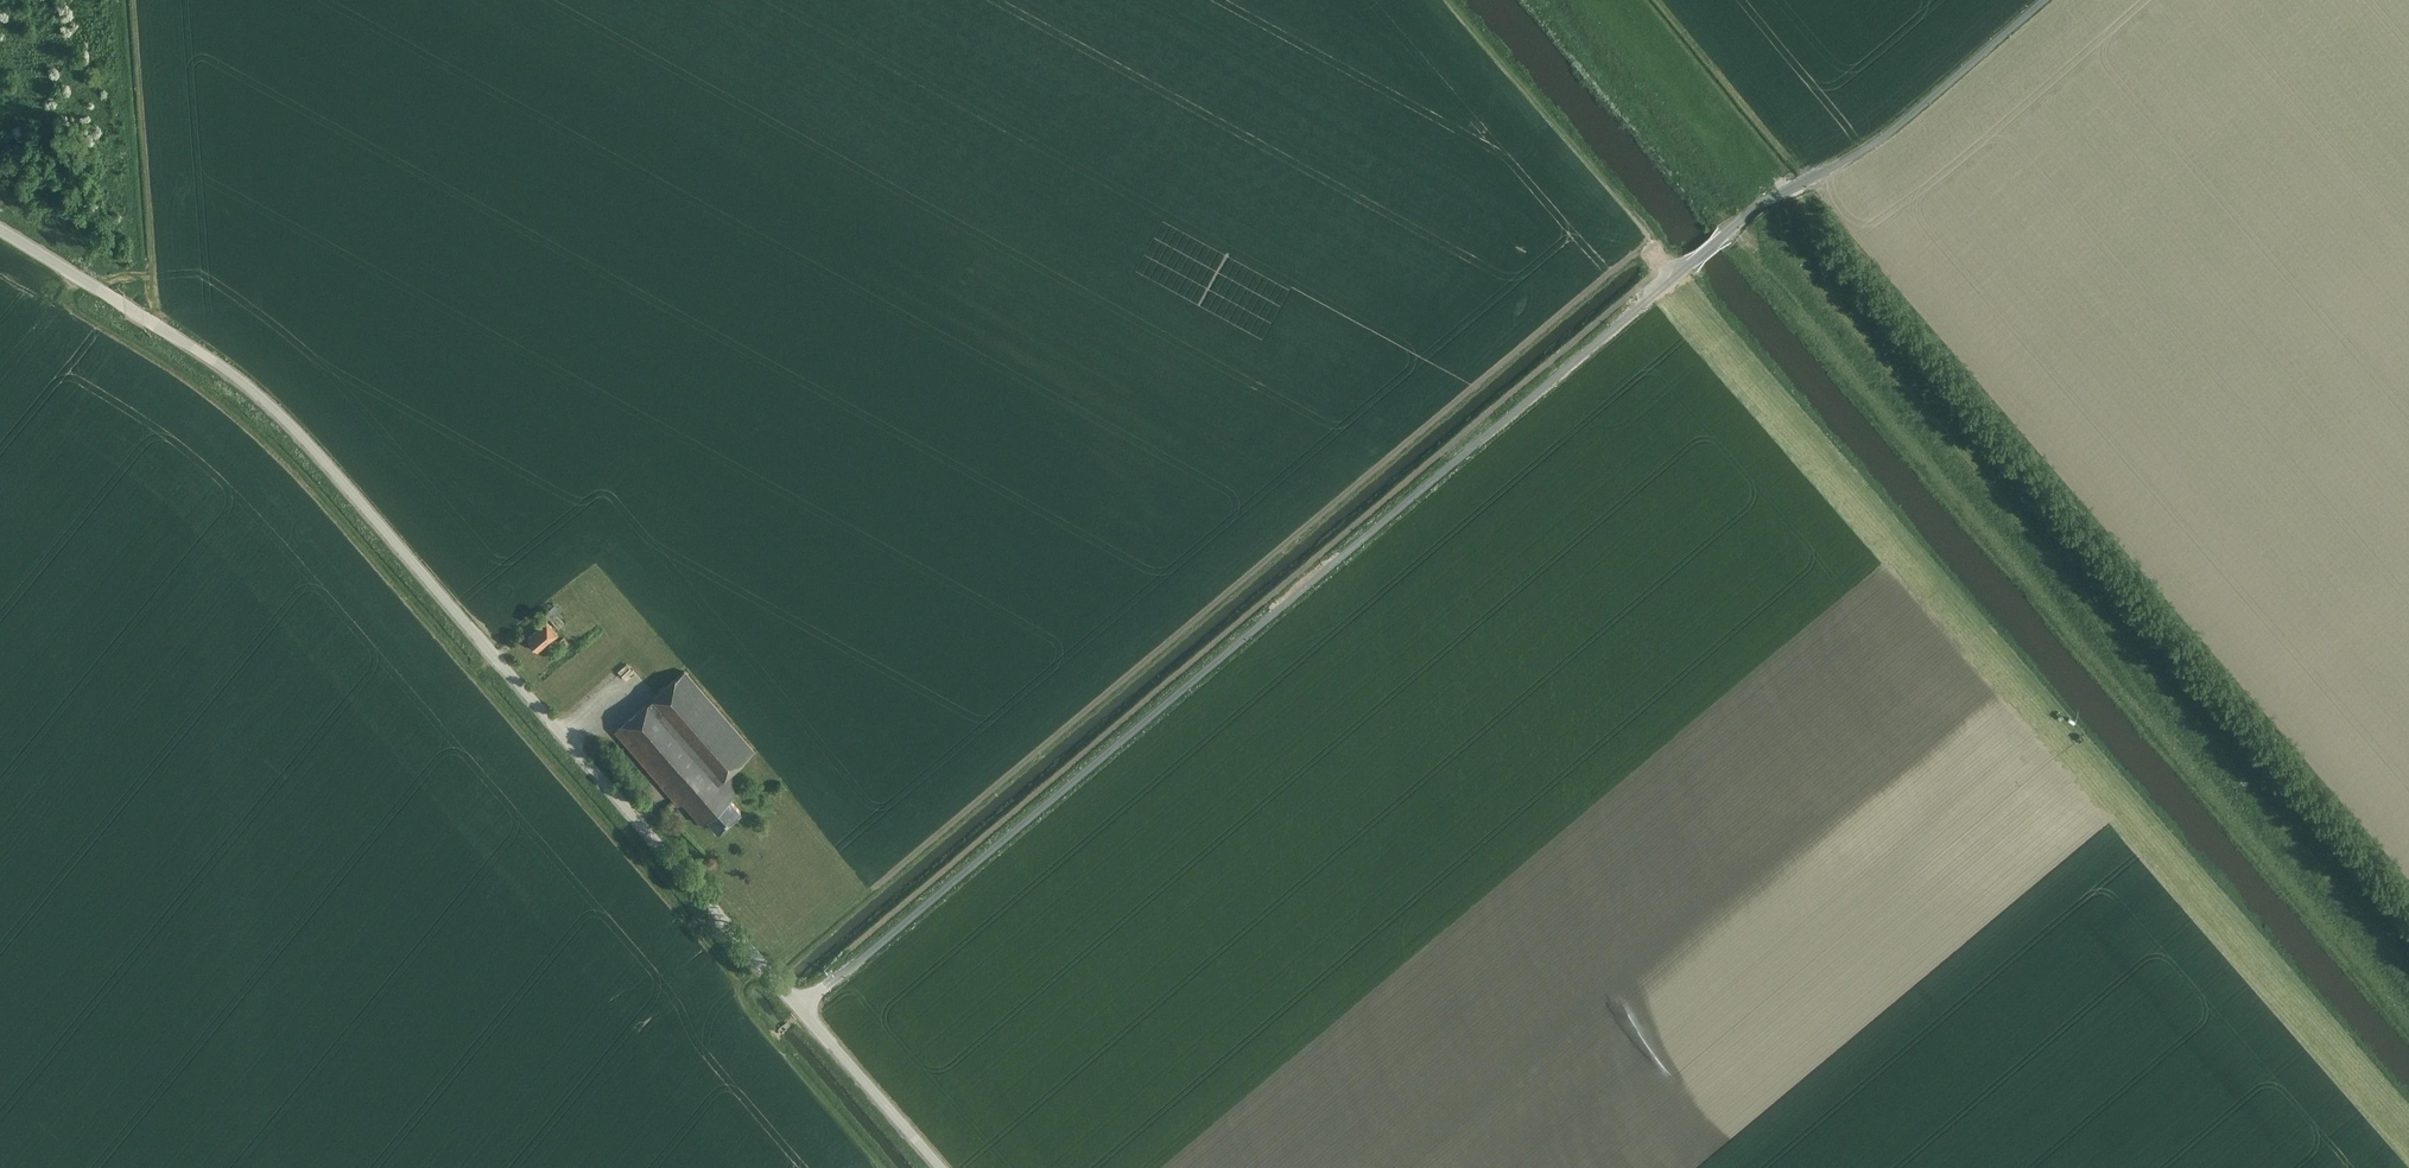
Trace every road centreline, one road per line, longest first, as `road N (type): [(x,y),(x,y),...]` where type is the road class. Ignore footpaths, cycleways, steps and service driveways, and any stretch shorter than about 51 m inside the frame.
road 1 (unclassified): [(803,1013),(1722,237),(1766,203),(1897,128),(2047,0)]
road 2 (tertiary): [(803,1013),(295,431),(237,379),(0,233)]
road 3 (tertiary): [(939,1167),(803,1013)]

